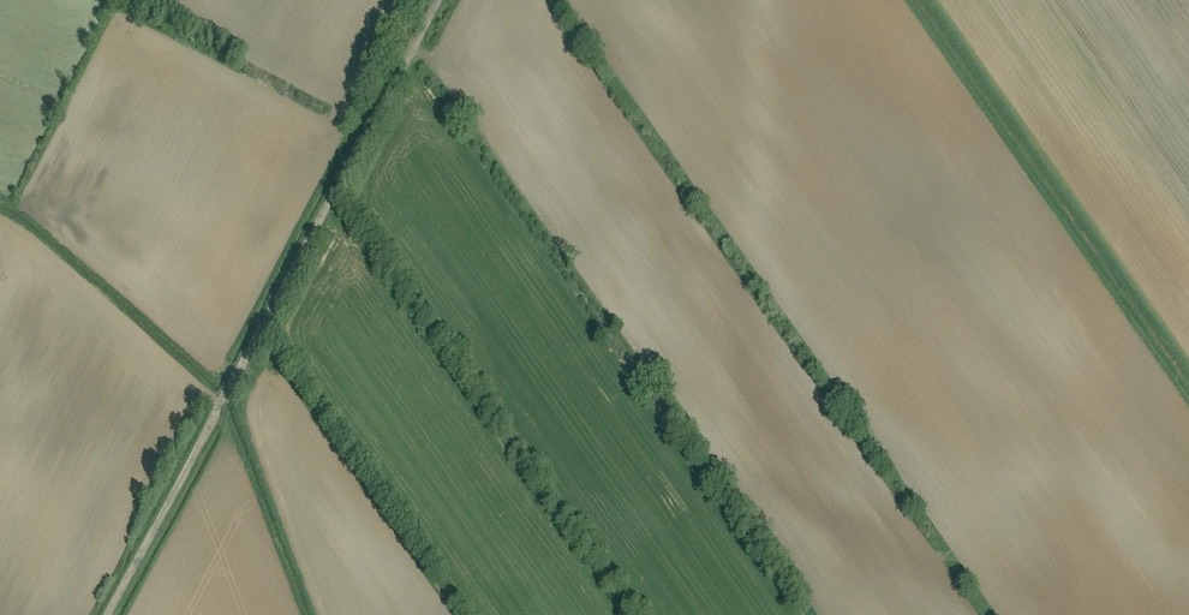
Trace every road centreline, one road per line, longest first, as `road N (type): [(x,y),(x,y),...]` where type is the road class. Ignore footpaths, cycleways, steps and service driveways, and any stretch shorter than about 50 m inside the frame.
road 1 (unclassified): [(439,0),(106,614)]

